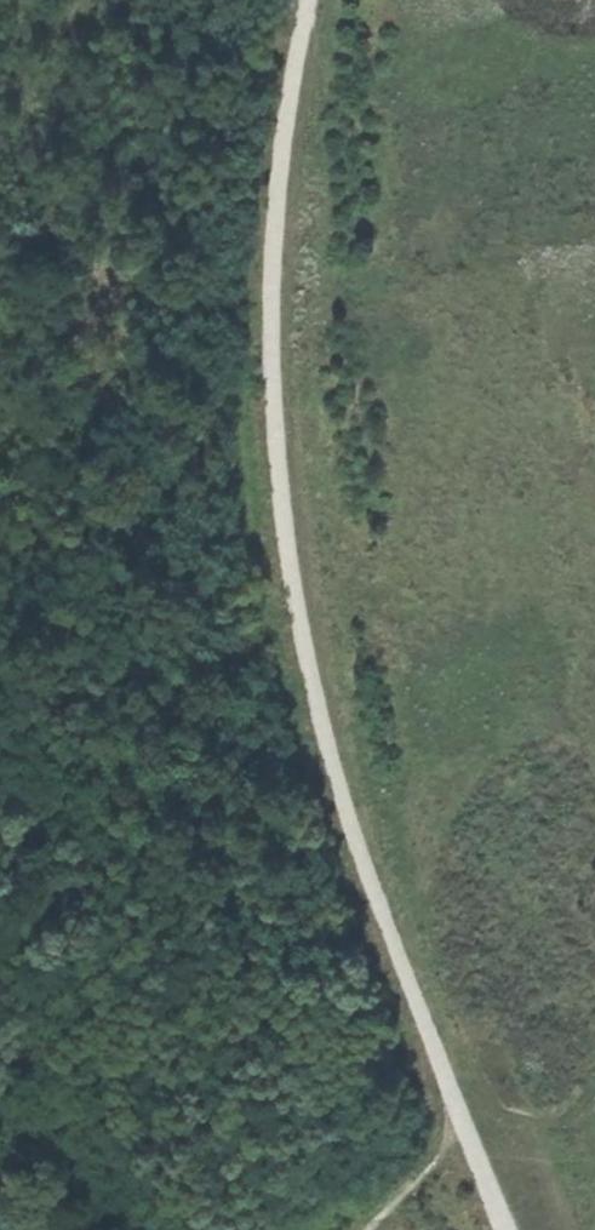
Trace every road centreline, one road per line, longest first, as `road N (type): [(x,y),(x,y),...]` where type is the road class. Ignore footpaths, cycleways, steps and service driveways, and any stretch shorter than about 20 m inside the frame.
road 1 (track): [(353,1229),(465,1131)]

